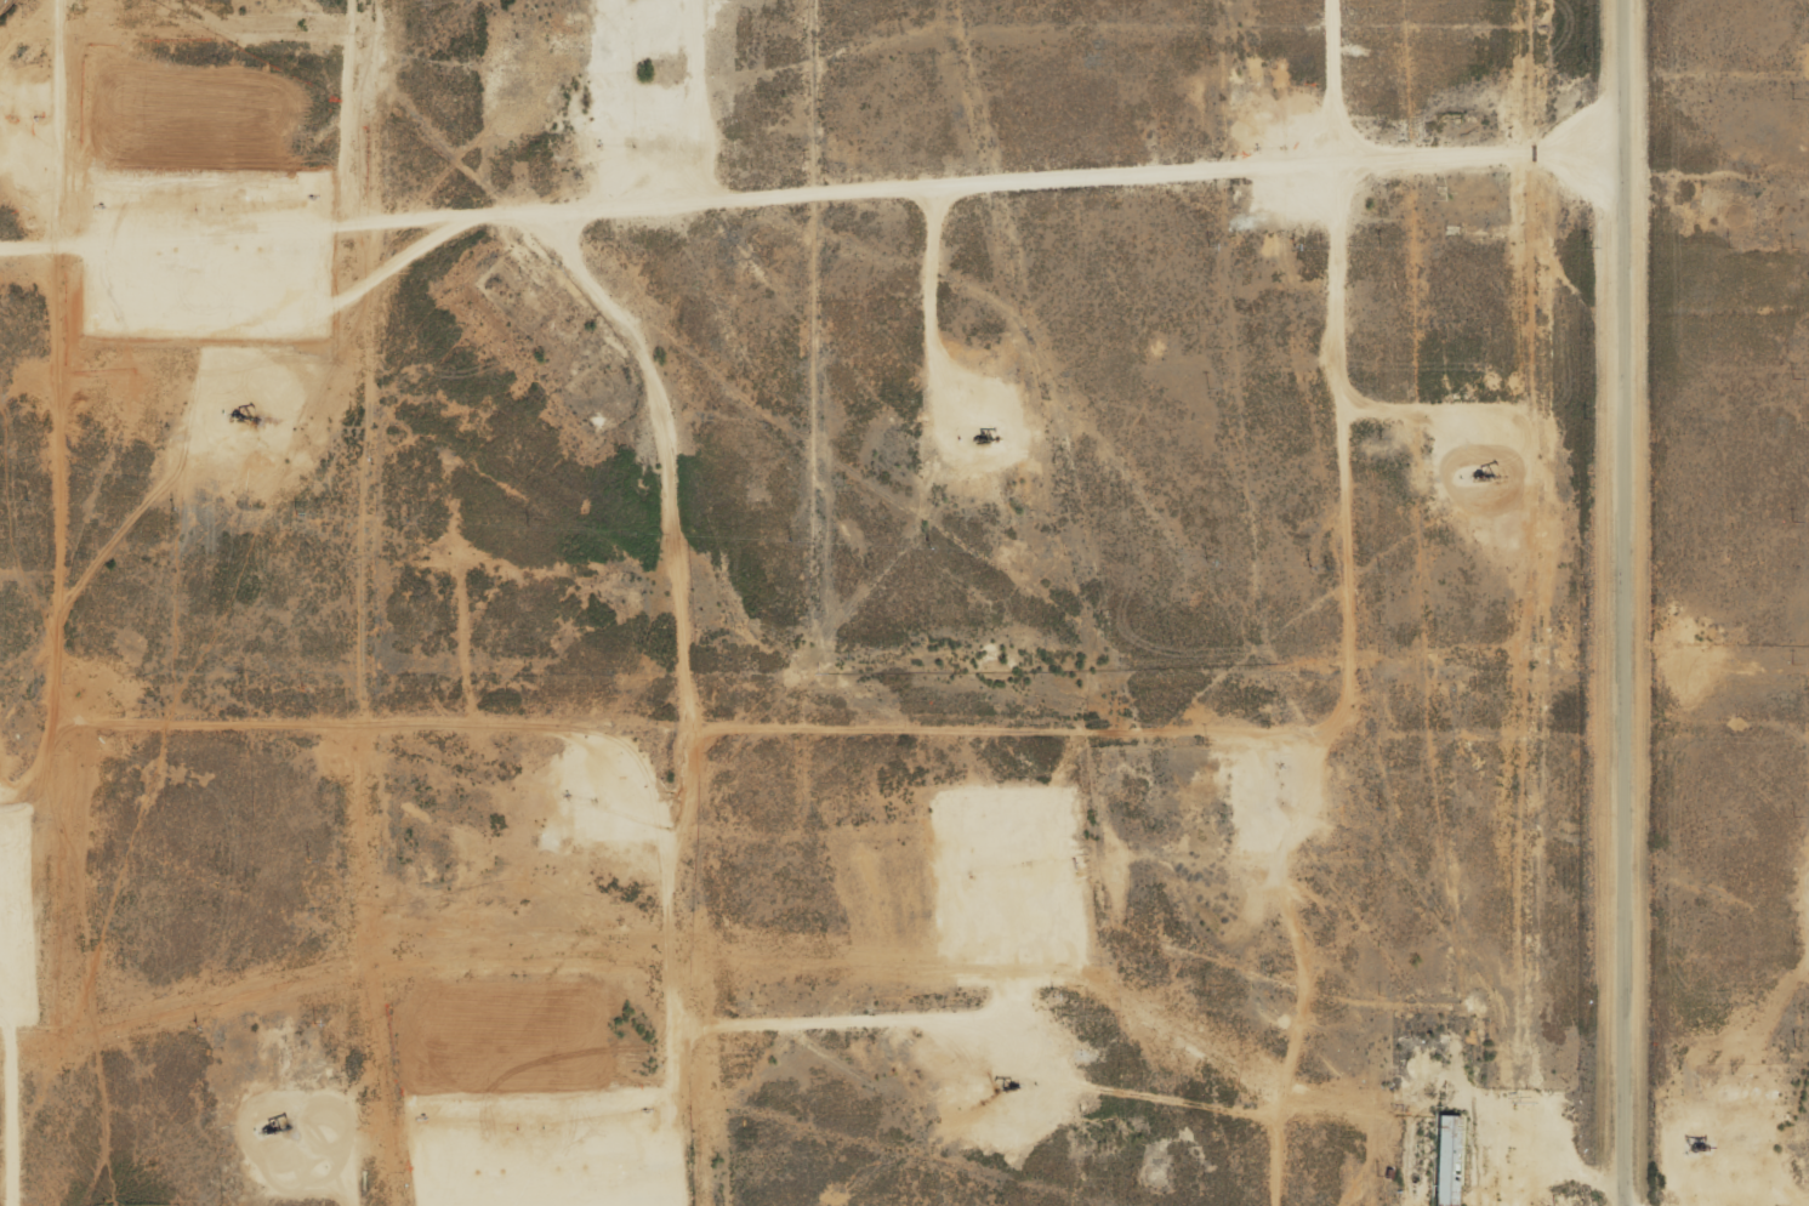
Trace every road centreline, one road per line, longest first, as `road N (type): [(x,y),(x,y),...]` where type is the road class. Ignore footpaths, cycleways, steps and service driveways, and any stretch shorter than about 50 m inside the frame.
road 1 (track): [(1331,0),(1349,693),(1319,723),(667,717),(70,729)]
road 2 (track): [(1614,69),(1473,75),(1331,155),(0,241)]
road 3 (track): [(69,0),(70,729),(114,1137),(93,1205)]
road 4 (residential): [(1620,1205),(1614,0)]
road 5 (track): [(681,1205),(655,205)]
road 6 (track): [(1275,1205),(1305,1064),(1319,723)]

